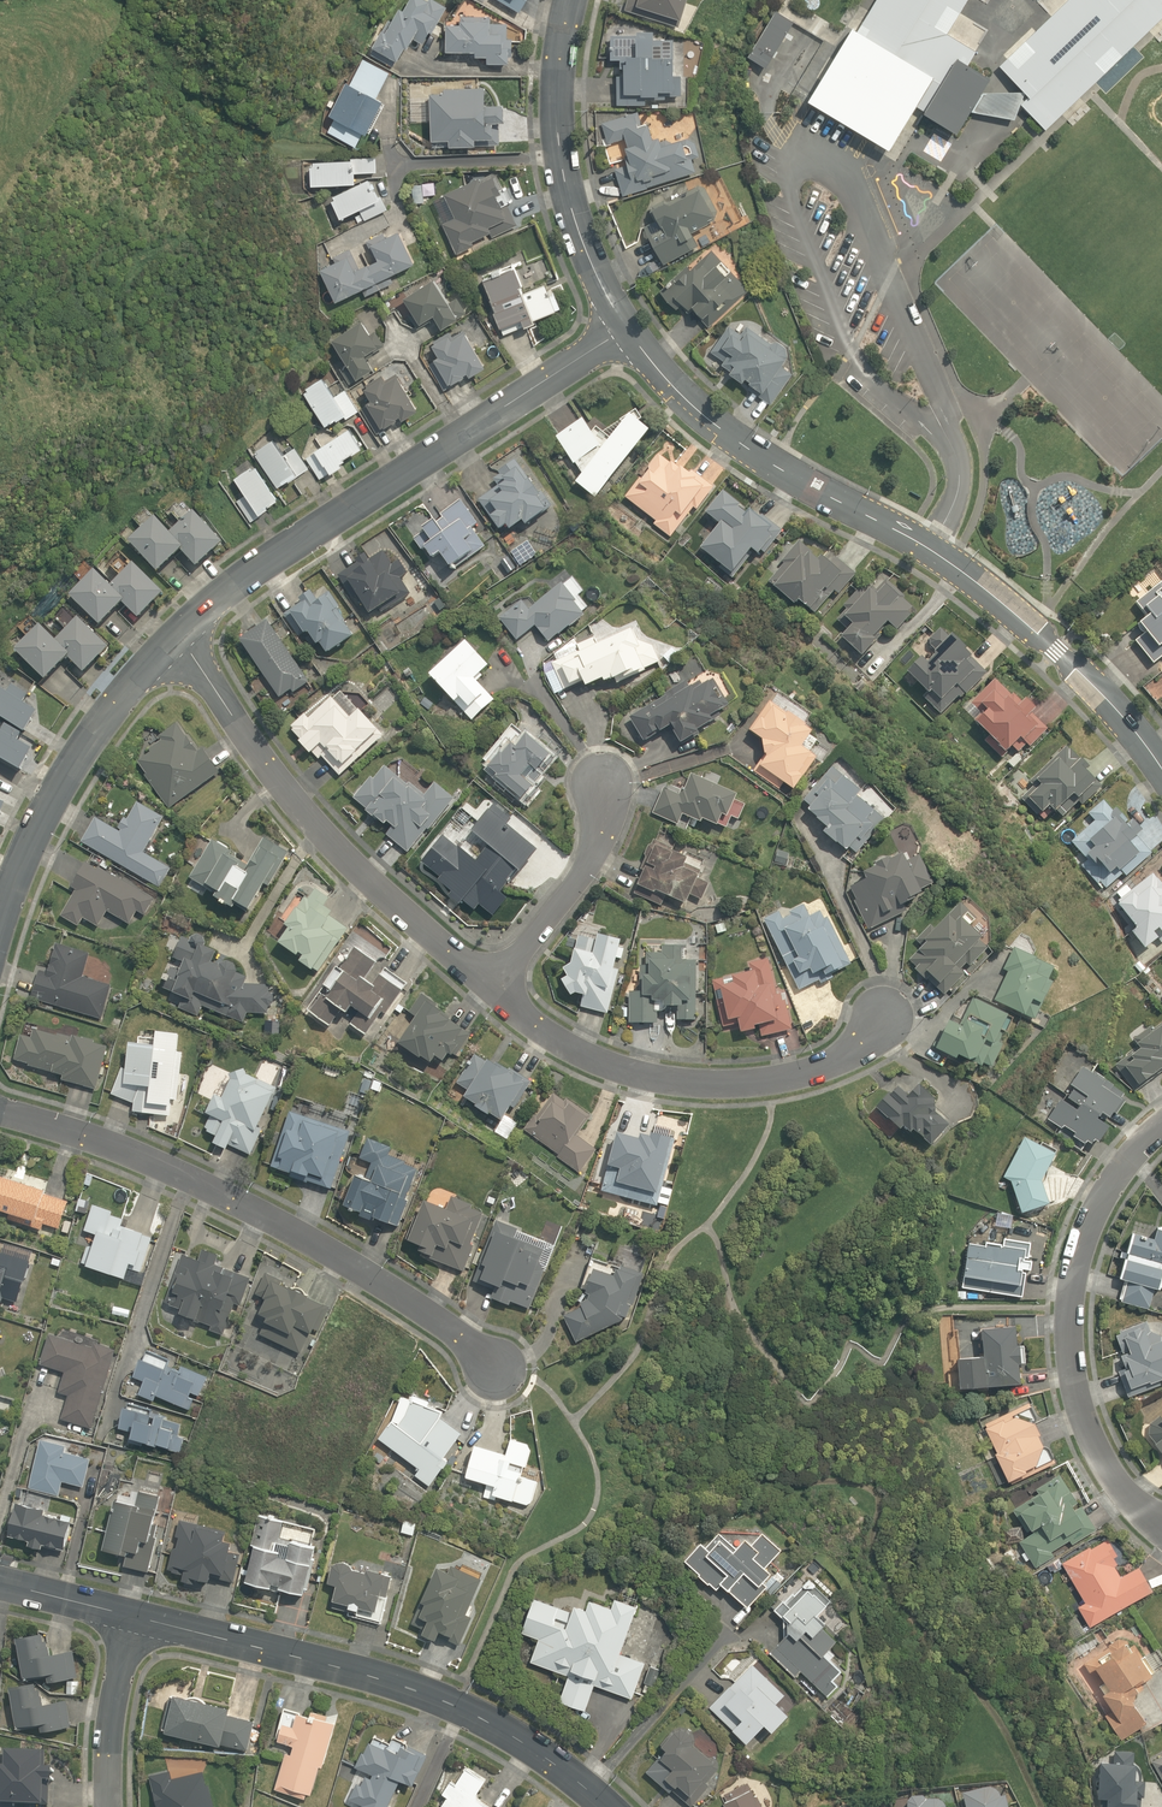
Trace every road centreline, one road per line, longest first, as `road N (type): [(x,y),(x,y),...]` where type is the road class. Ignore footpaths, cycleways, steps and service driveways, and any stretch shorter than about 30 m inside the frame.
road 1 (residential): [(1161,776),(1109,702),(1024,614),(938,555),(756,456),(694,408),(635,330)]
road 2 (residential): [(0,1113),(178,1169),(281,1220),(446,1318),(521,1375)]
road 3 (residential): [(171,640),(258,564),(635,330)]
road 4 (residential): [(610,1806),(535,1746),(452,1704),(125,1617)]
road 5 (residential): [(171,640),(434,930),(509,988)]
road 6 (residential): [(509,988),(548,1024),(639,1075),(697,1081),(775,1082),(835,1059),(896,1018)]
road 7 (residential): [(1161,1147),(1117,1193),(1077,1313),(1079,1385),(1110,1460),(1139,1502),(1161,1519)]
road 8 (residential): [(635,330),(585,215),(569,130),(583,0)]
road 9 (residential): [(0,925),(20,861),(54,796),(171,640)]
road 10 (residential): [(509,988),(599,862),(615,779)]
road 11 (residential): [(125,1617),(105,1751),(108,1806)]
road 12 (residential): [(125,1617),(0,1582)]

